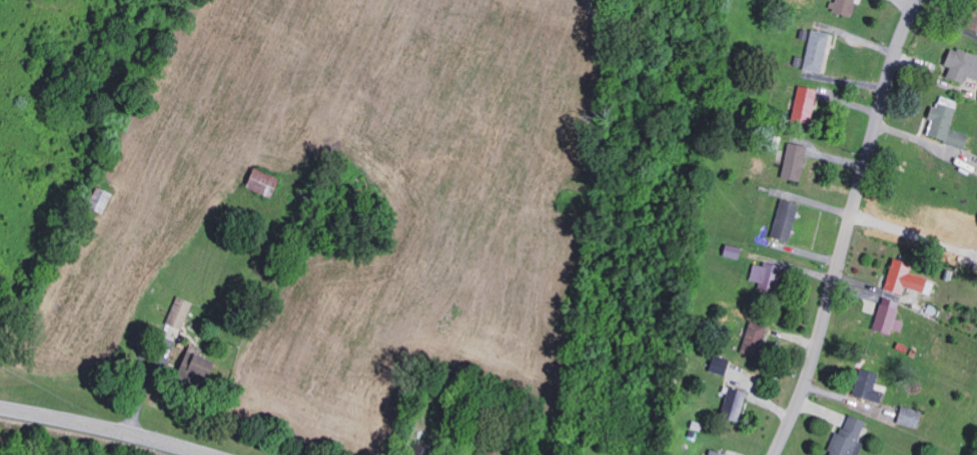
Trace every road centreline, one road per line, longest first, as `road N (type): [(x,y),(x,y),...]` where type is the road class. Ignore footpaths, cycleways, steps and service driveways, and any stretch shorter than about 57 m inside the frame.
road 1 (residential): [(773,454),(795,409),(918,0)]
road 2 (secondary): [(203,454),(0,409)]

